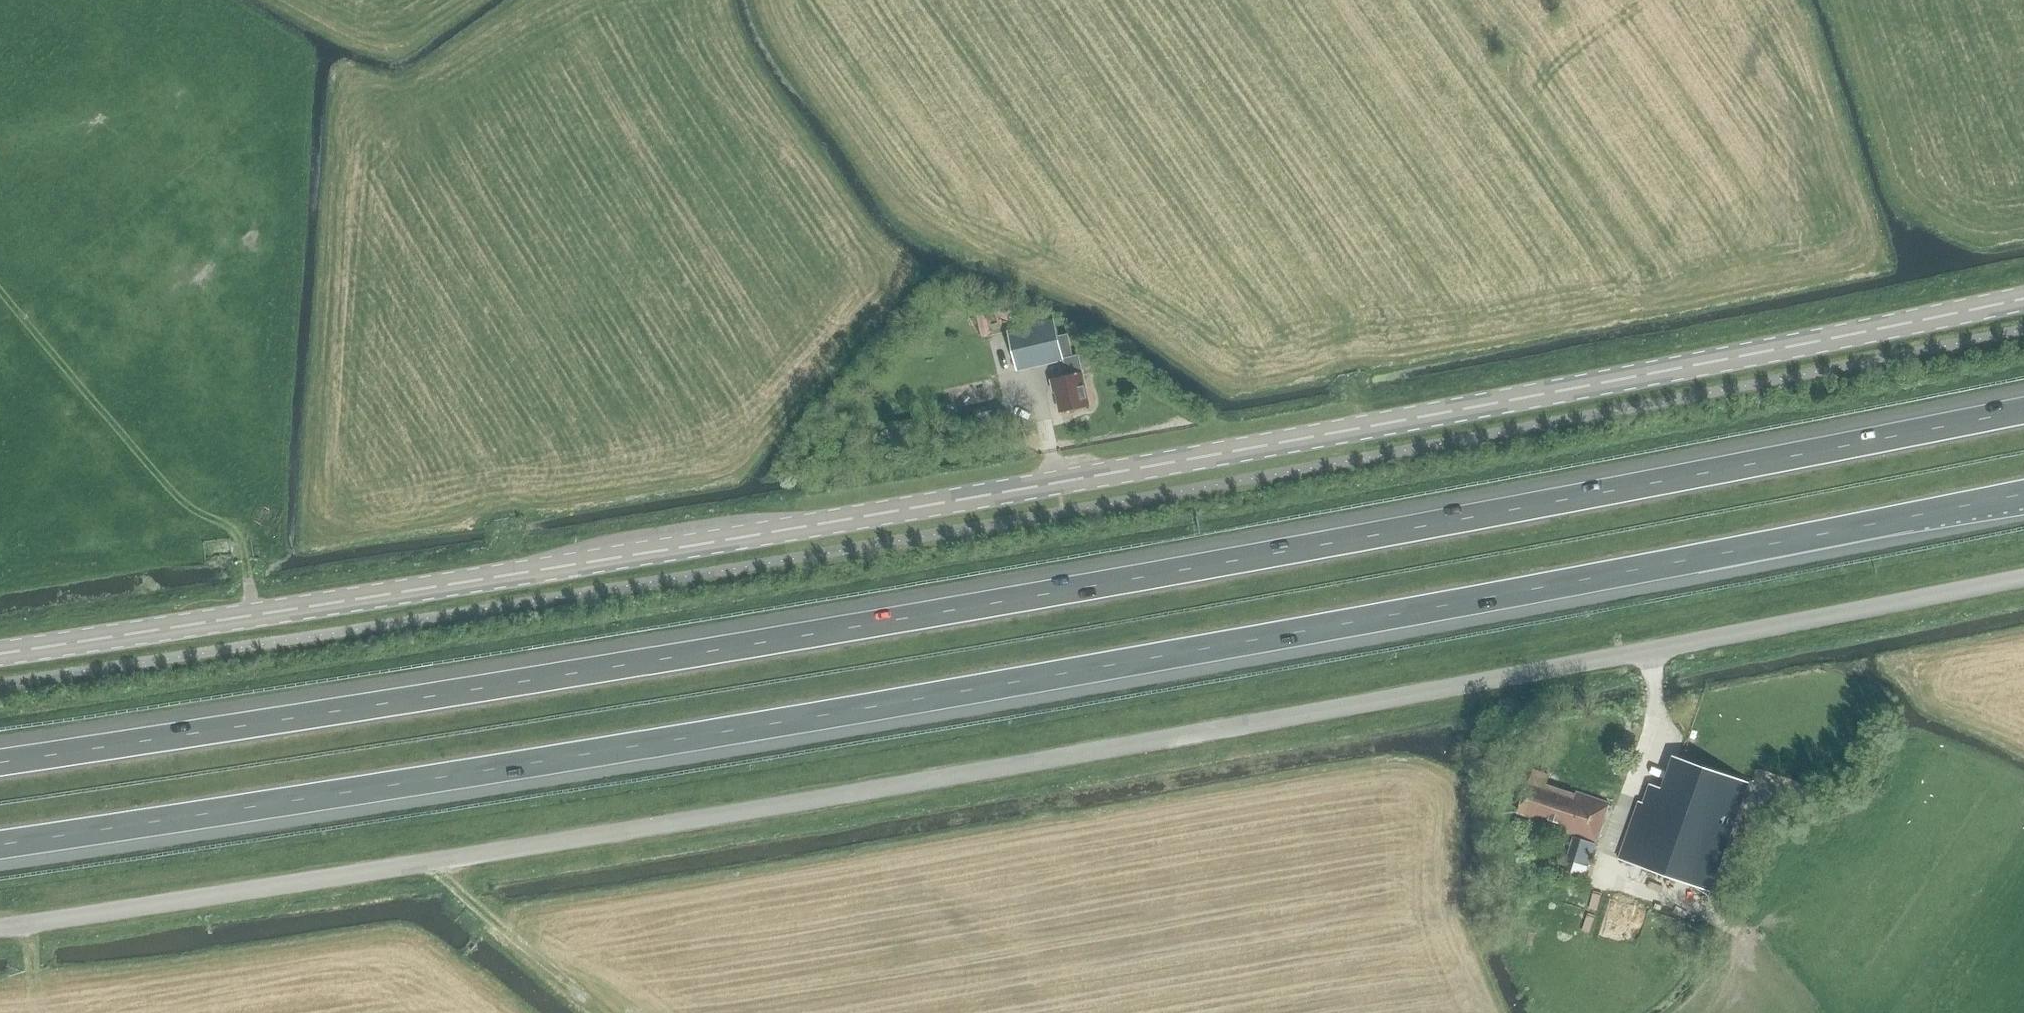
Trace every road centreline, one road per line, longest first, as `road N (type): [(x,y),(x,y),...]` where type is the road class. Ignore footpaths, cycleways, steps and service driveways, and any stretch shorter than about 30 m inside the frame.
road 1 (tertiary): [(0,654),(1111,474),(2023,299)]
road 2 (motorway): [(2023,409),(1327,544),(662,659),(0,762)]
road 3 (motorway): [(0,844),(675,739),(2023,493)]
road 4 (unclassified): [(0,927),(1021,764),(2023,577)]
road 5 (track): [(1737,929),(1600,876)]

